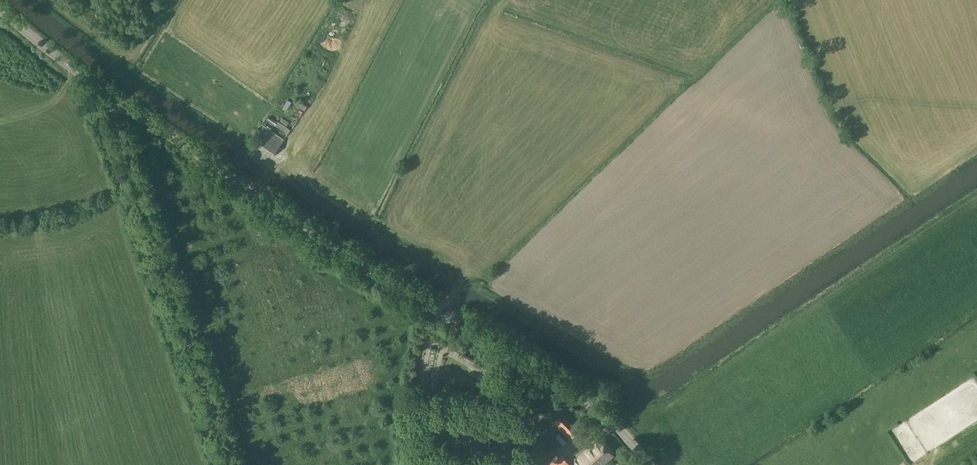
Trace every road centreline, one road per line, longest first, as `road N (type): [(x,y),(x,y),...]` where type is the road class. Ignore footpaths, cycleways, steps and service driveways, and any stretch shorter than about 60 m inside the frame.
road 1 (unclassified): [(650,464),(584,400),(124,106),(0,9)]
road 2 (track): [(103,91),(234,464)]

